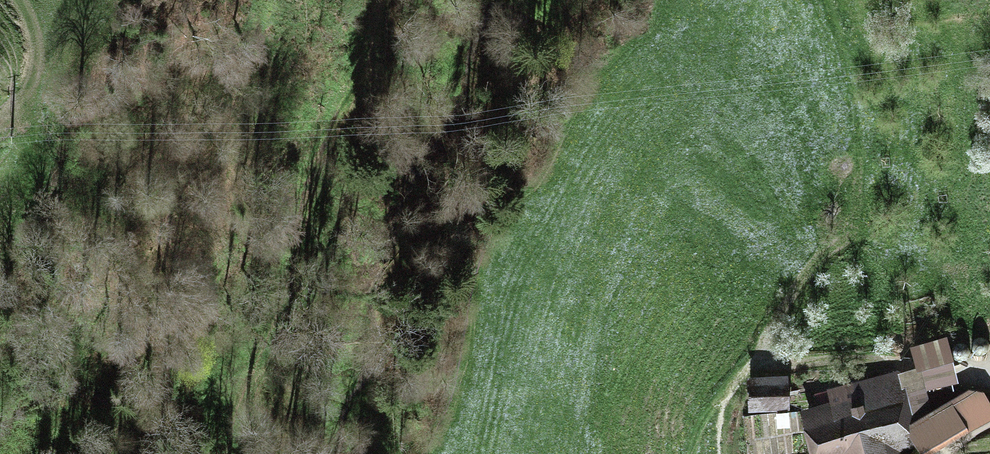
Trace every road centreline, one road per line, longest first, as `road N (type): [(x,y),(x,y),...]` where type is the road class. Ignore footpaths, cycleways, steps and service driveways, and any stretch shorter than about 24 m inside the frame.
road 1 (track): [(380,0),(228,453)]
road 2 (track): [(0,125),(26,97),(36,72),(39,47),(23,0)]

